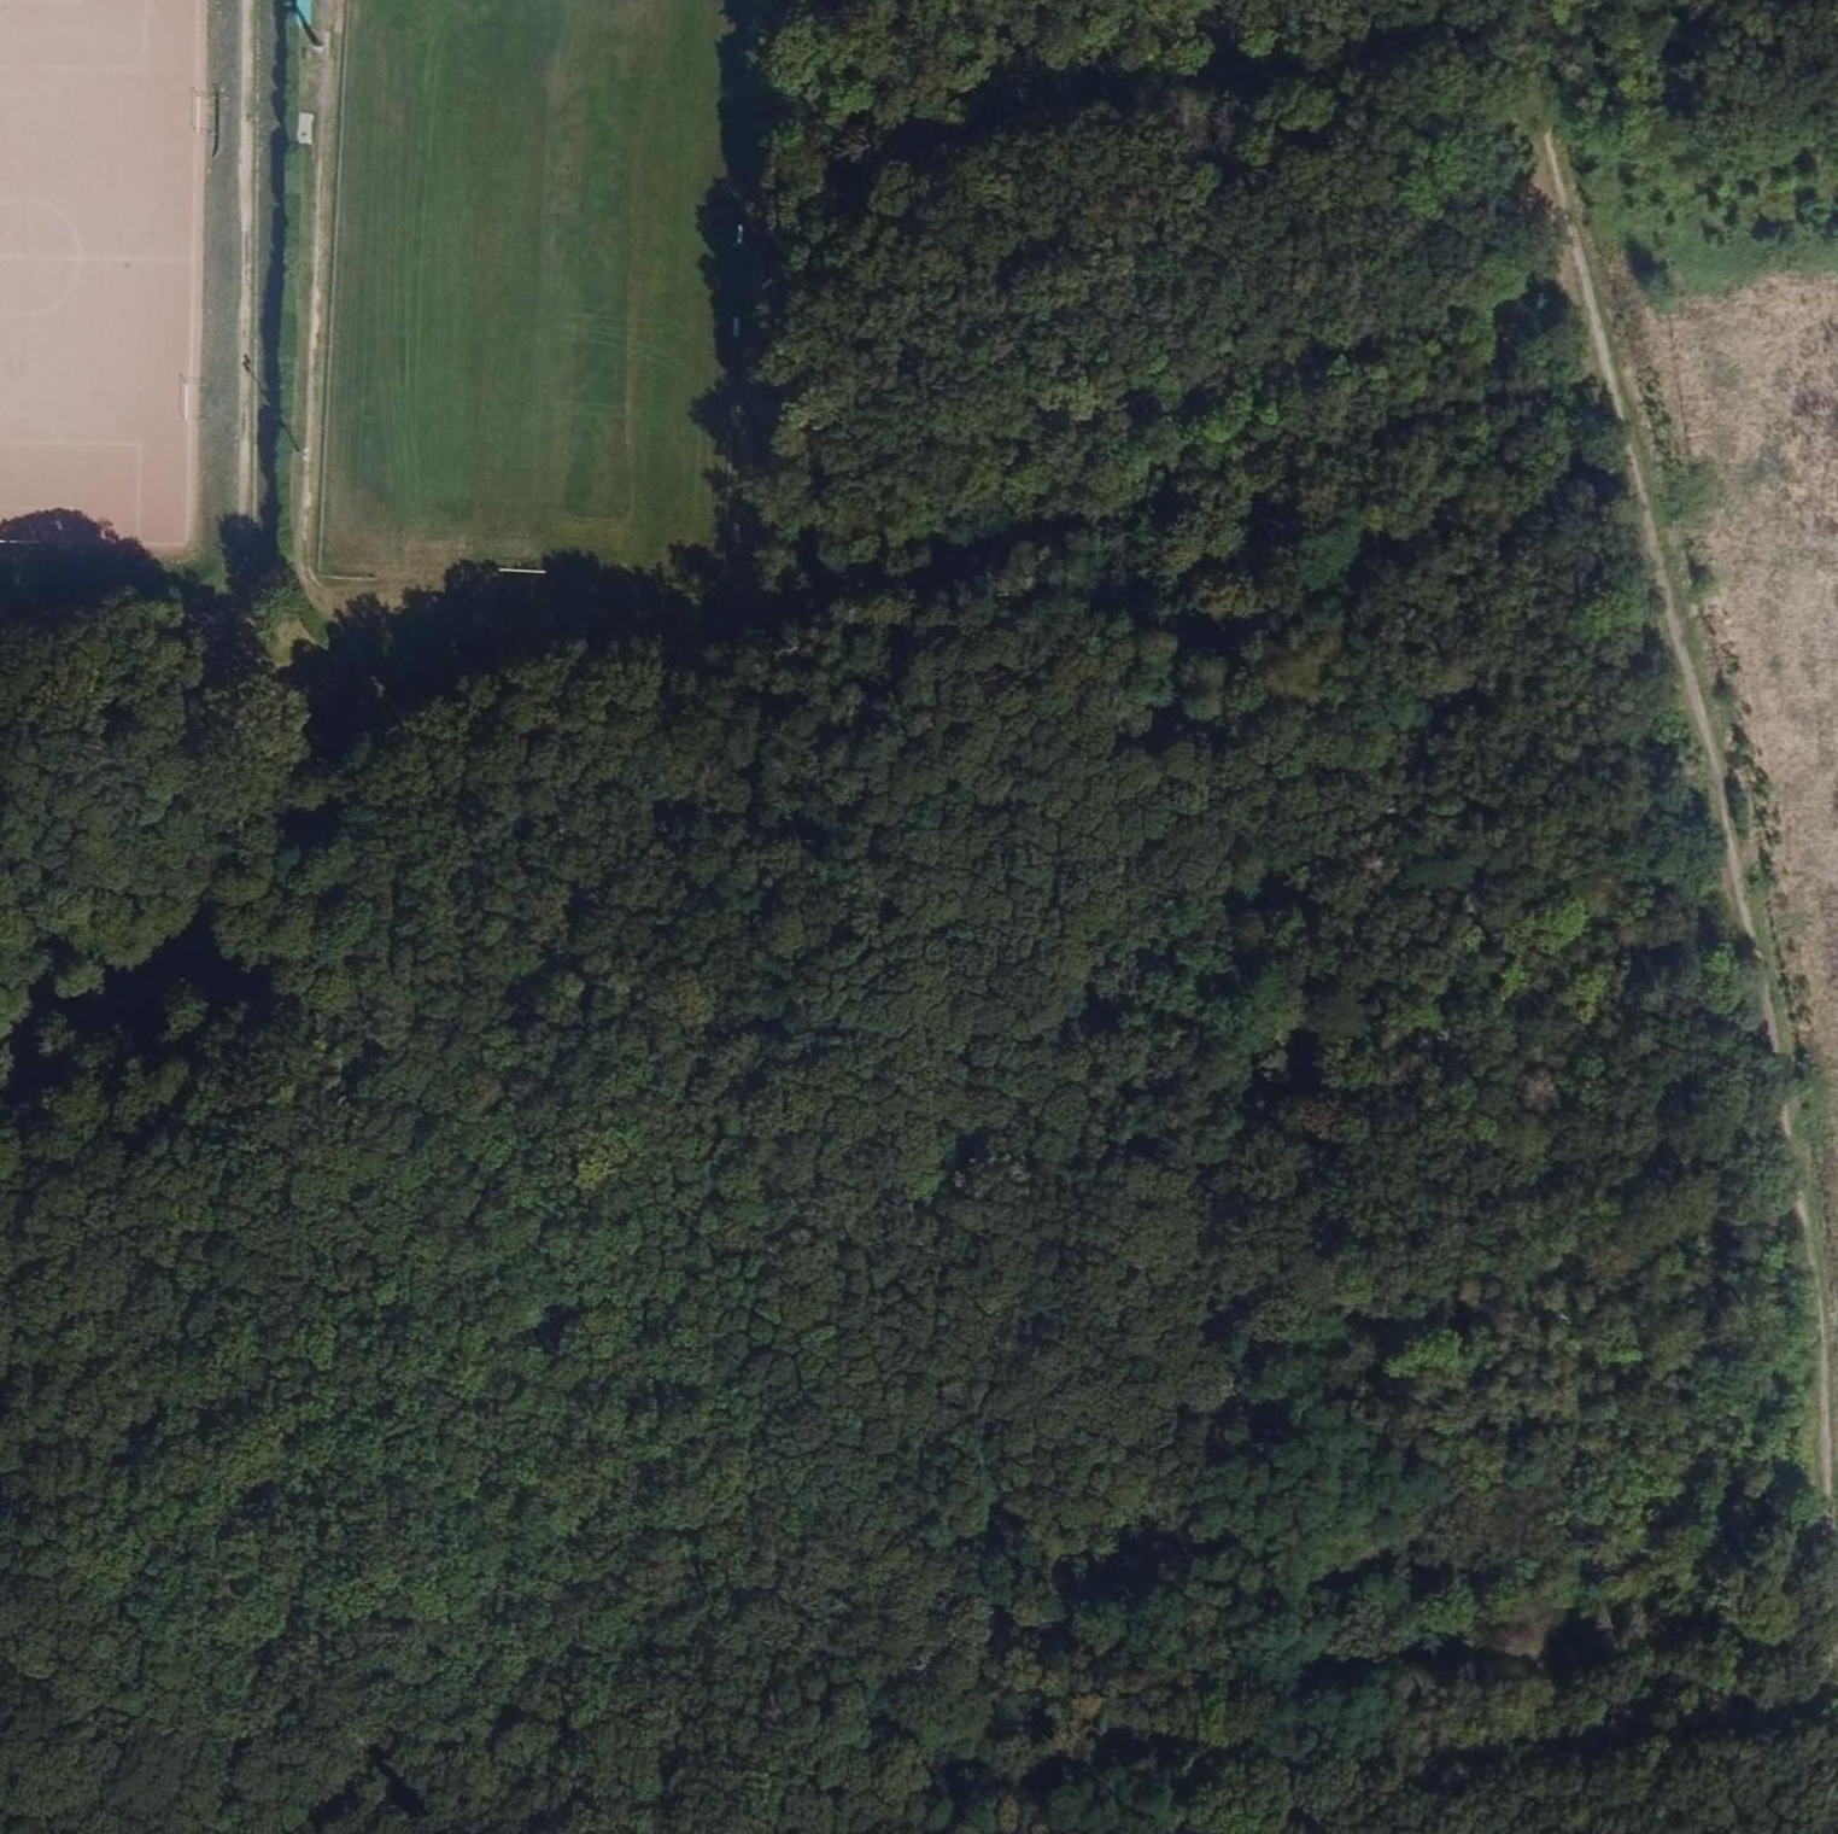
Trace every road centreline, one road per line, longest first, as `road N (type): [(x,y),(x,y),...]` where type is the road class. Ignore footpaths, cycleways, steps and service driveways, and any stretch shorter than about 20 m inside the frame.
road 1 (track): [(1837,1590),(1774,1042),(1515,0)]
road 2 (track): [(0,1201),(327,1254),(351,626)]

